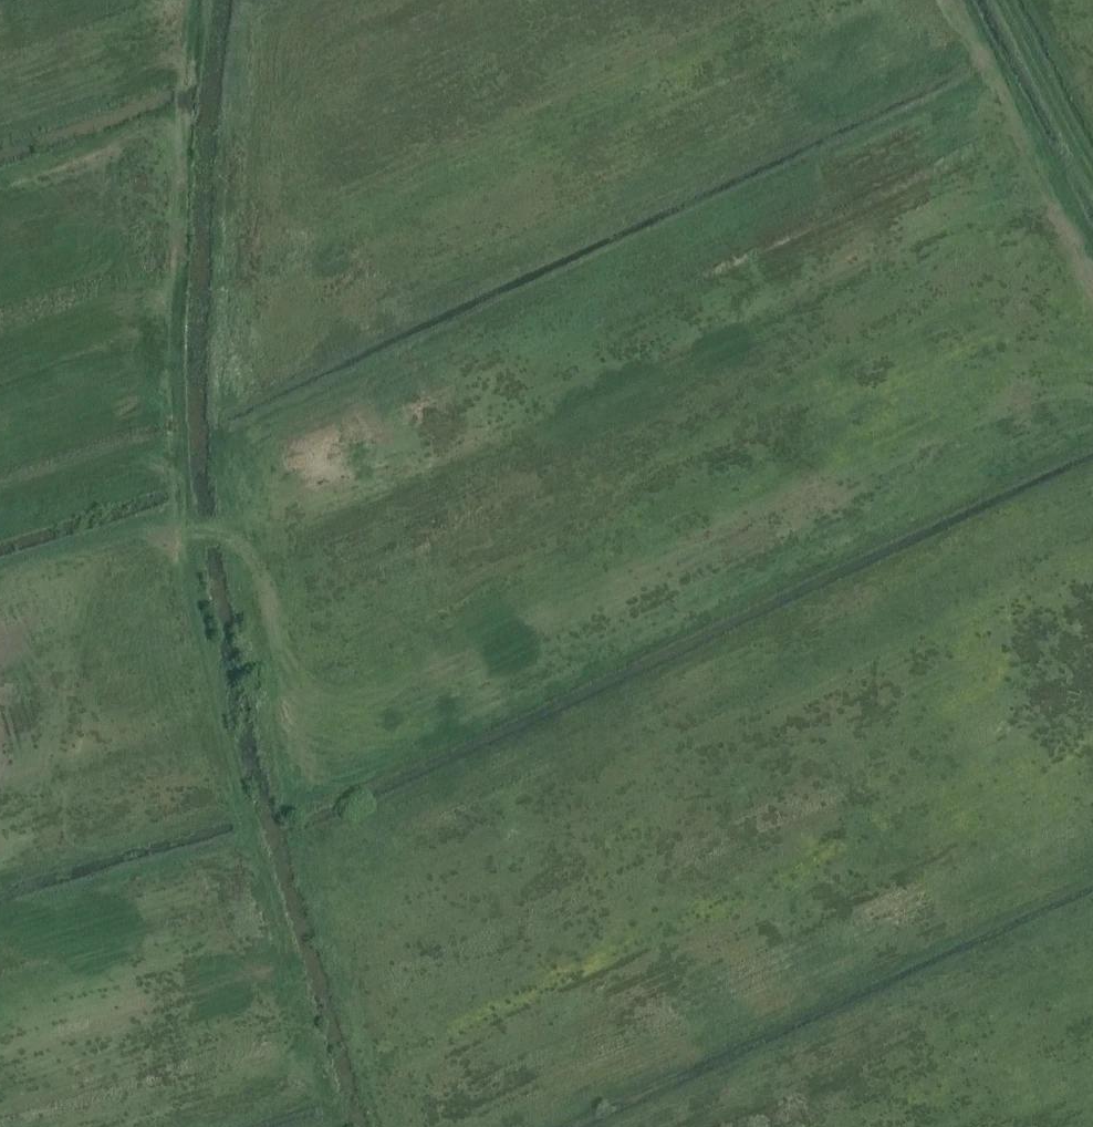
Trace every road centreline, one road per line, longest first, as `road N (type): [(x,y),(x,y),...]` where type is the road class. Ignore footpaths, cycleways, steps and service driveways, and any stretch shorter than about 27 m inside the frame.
road 1 (track): [(1092,183),(1009,0)]

